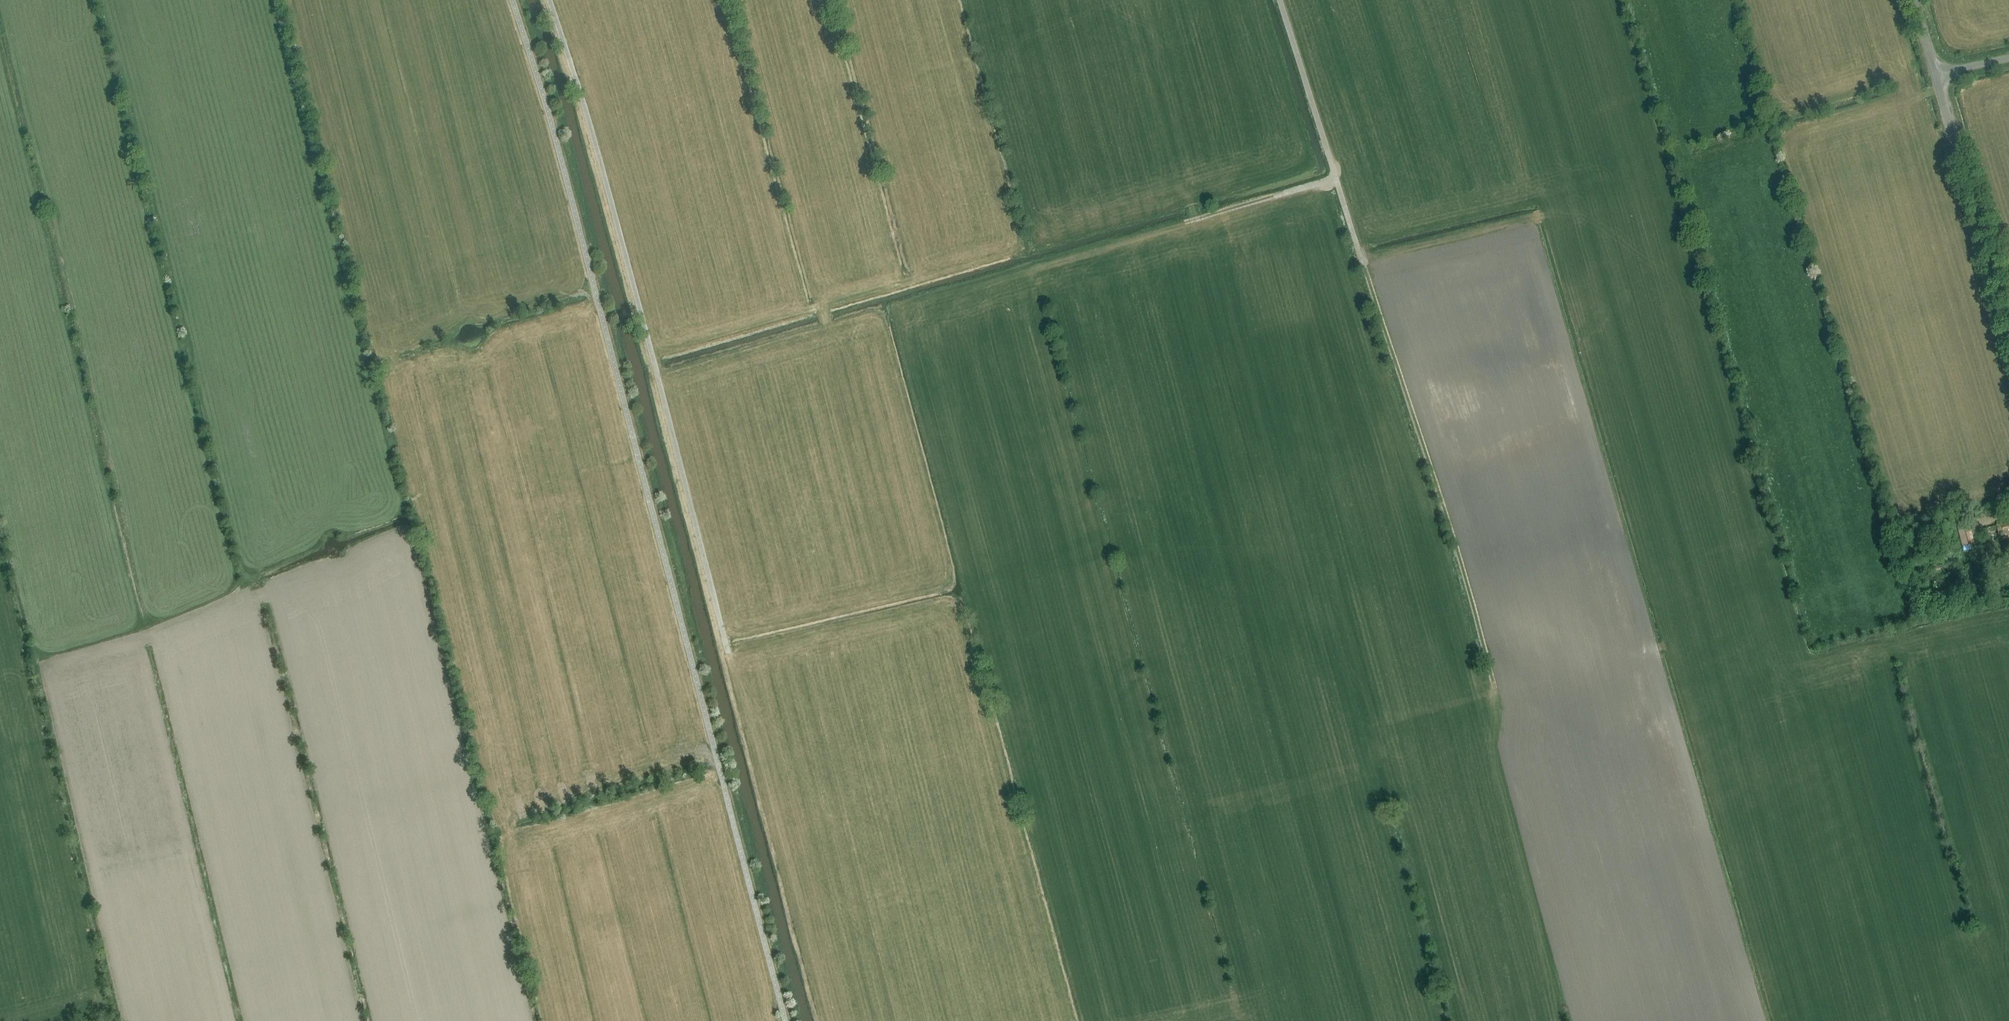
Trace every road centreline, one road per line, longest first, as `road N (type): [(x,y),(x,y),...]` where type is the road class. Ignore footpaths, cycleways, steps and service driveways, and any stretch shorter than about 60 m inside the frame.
road 1 (unclassified): [(785,1020),(552,119),(513,0)]
road 2 (unclassified): [(2008,326),(1935,74)]

